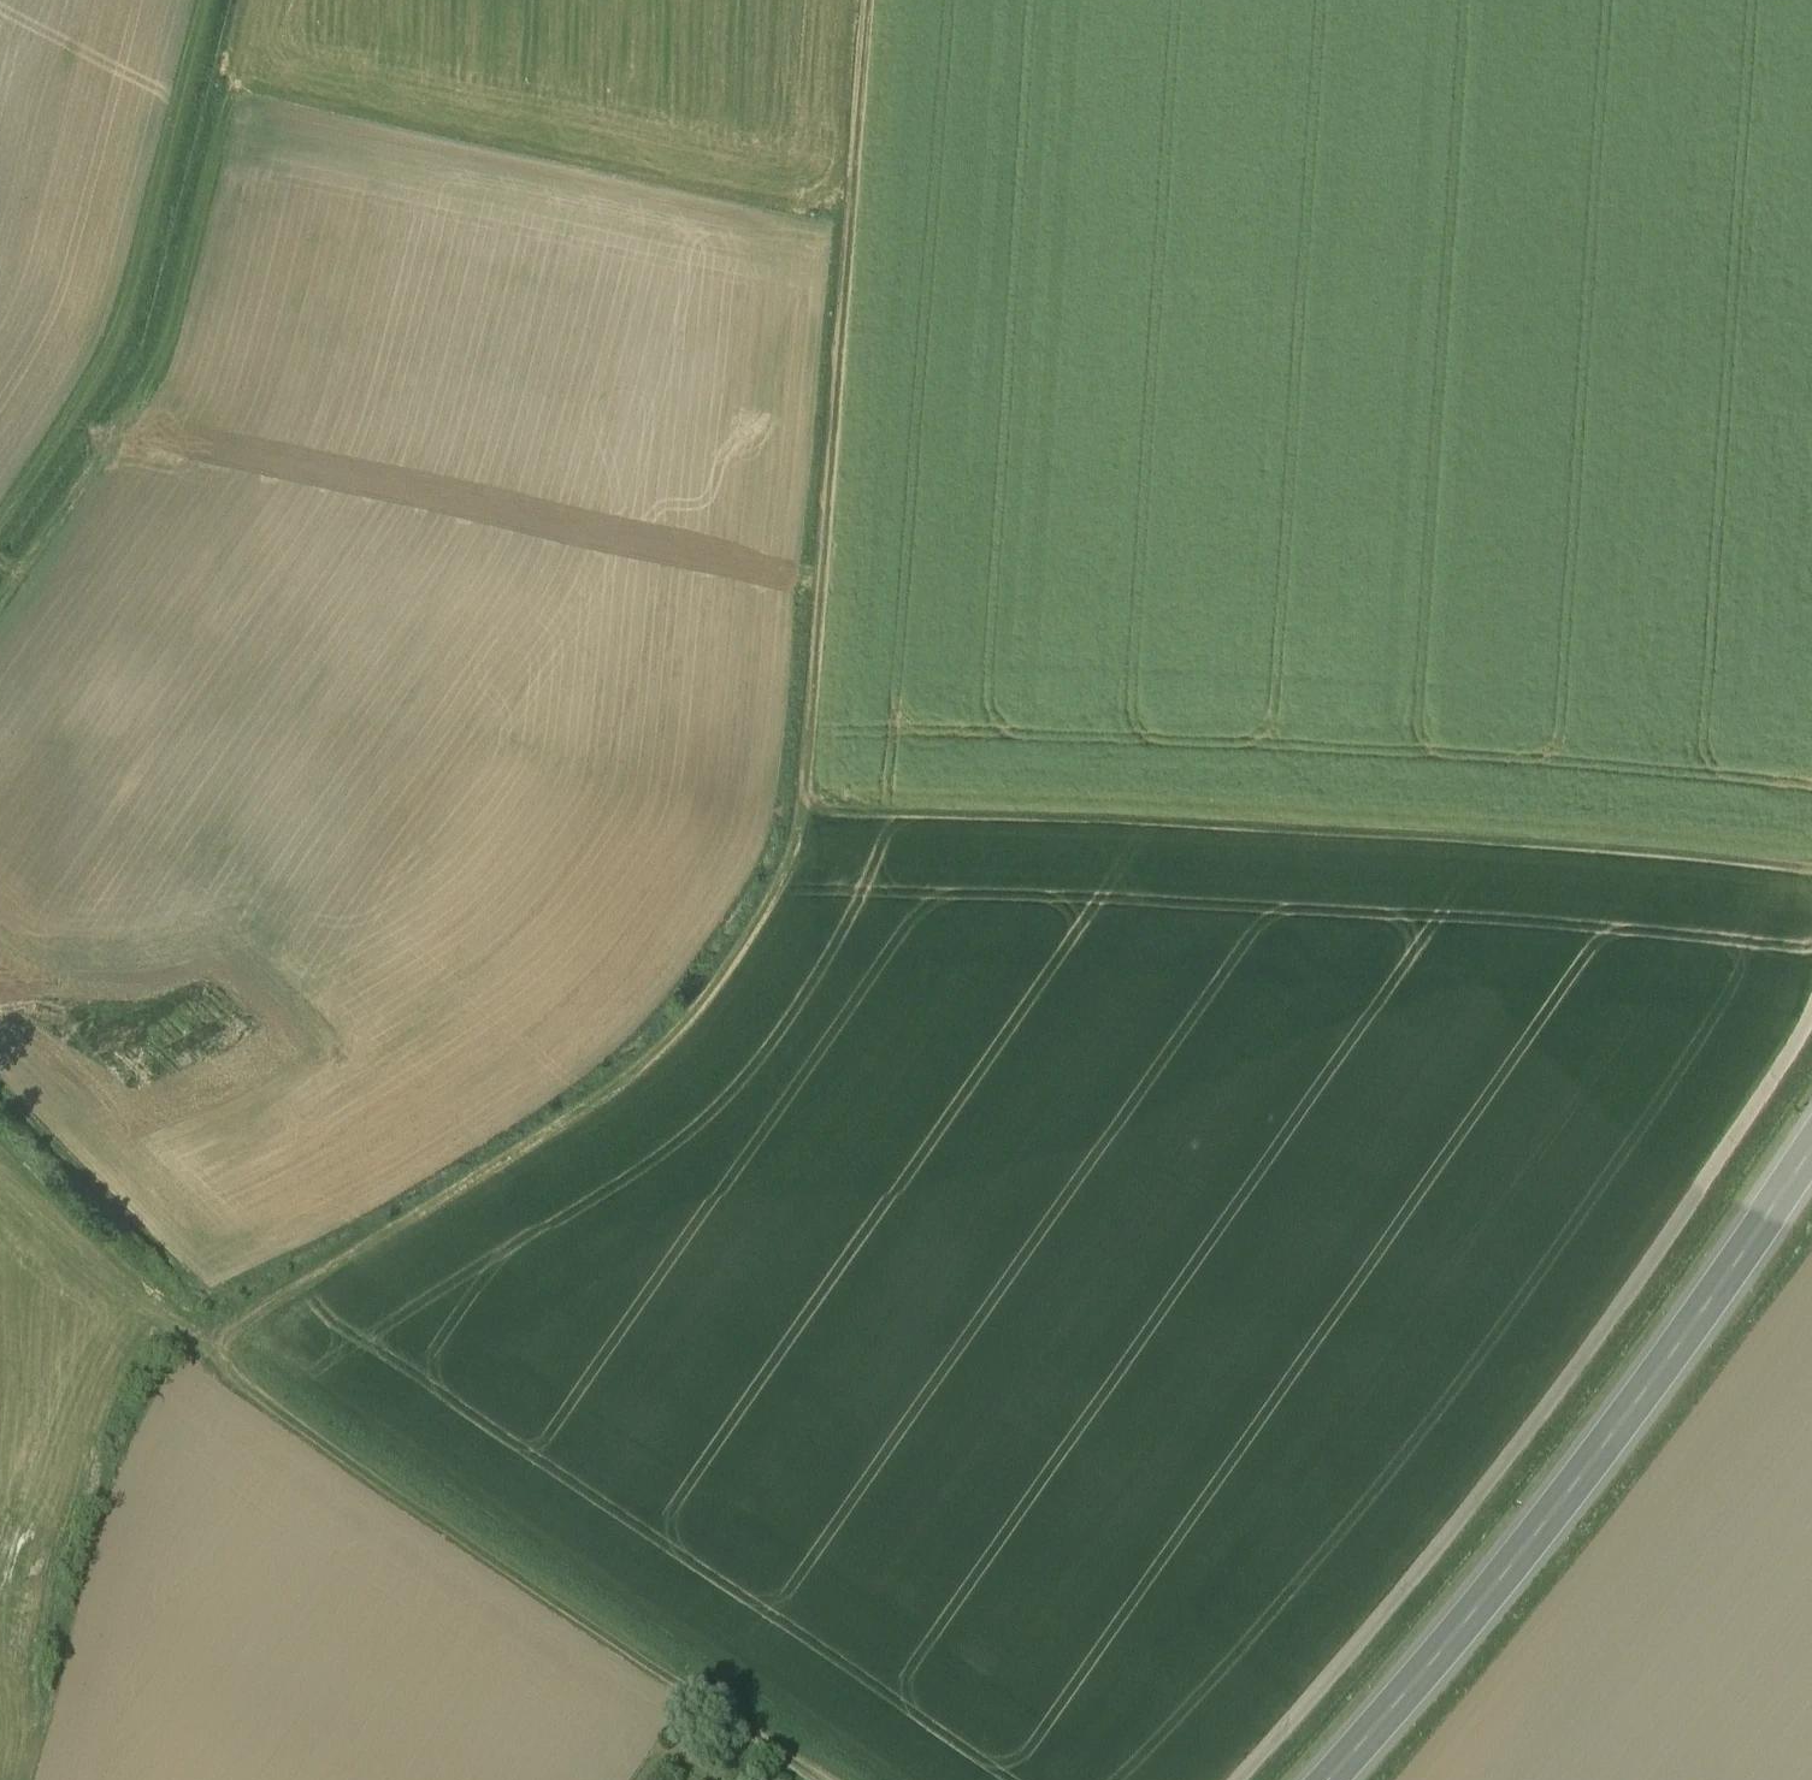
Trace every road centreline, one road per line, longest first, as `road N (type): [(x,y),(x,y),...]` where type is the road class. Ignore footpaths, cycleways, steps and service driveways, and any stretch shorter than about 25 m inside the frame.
road 1 (unclassified): [(1235,1779),(1479,1505),(1811,1030)]
road 2 (secondary): [(1811,1154),(1494,1589),(1330,1779)]

